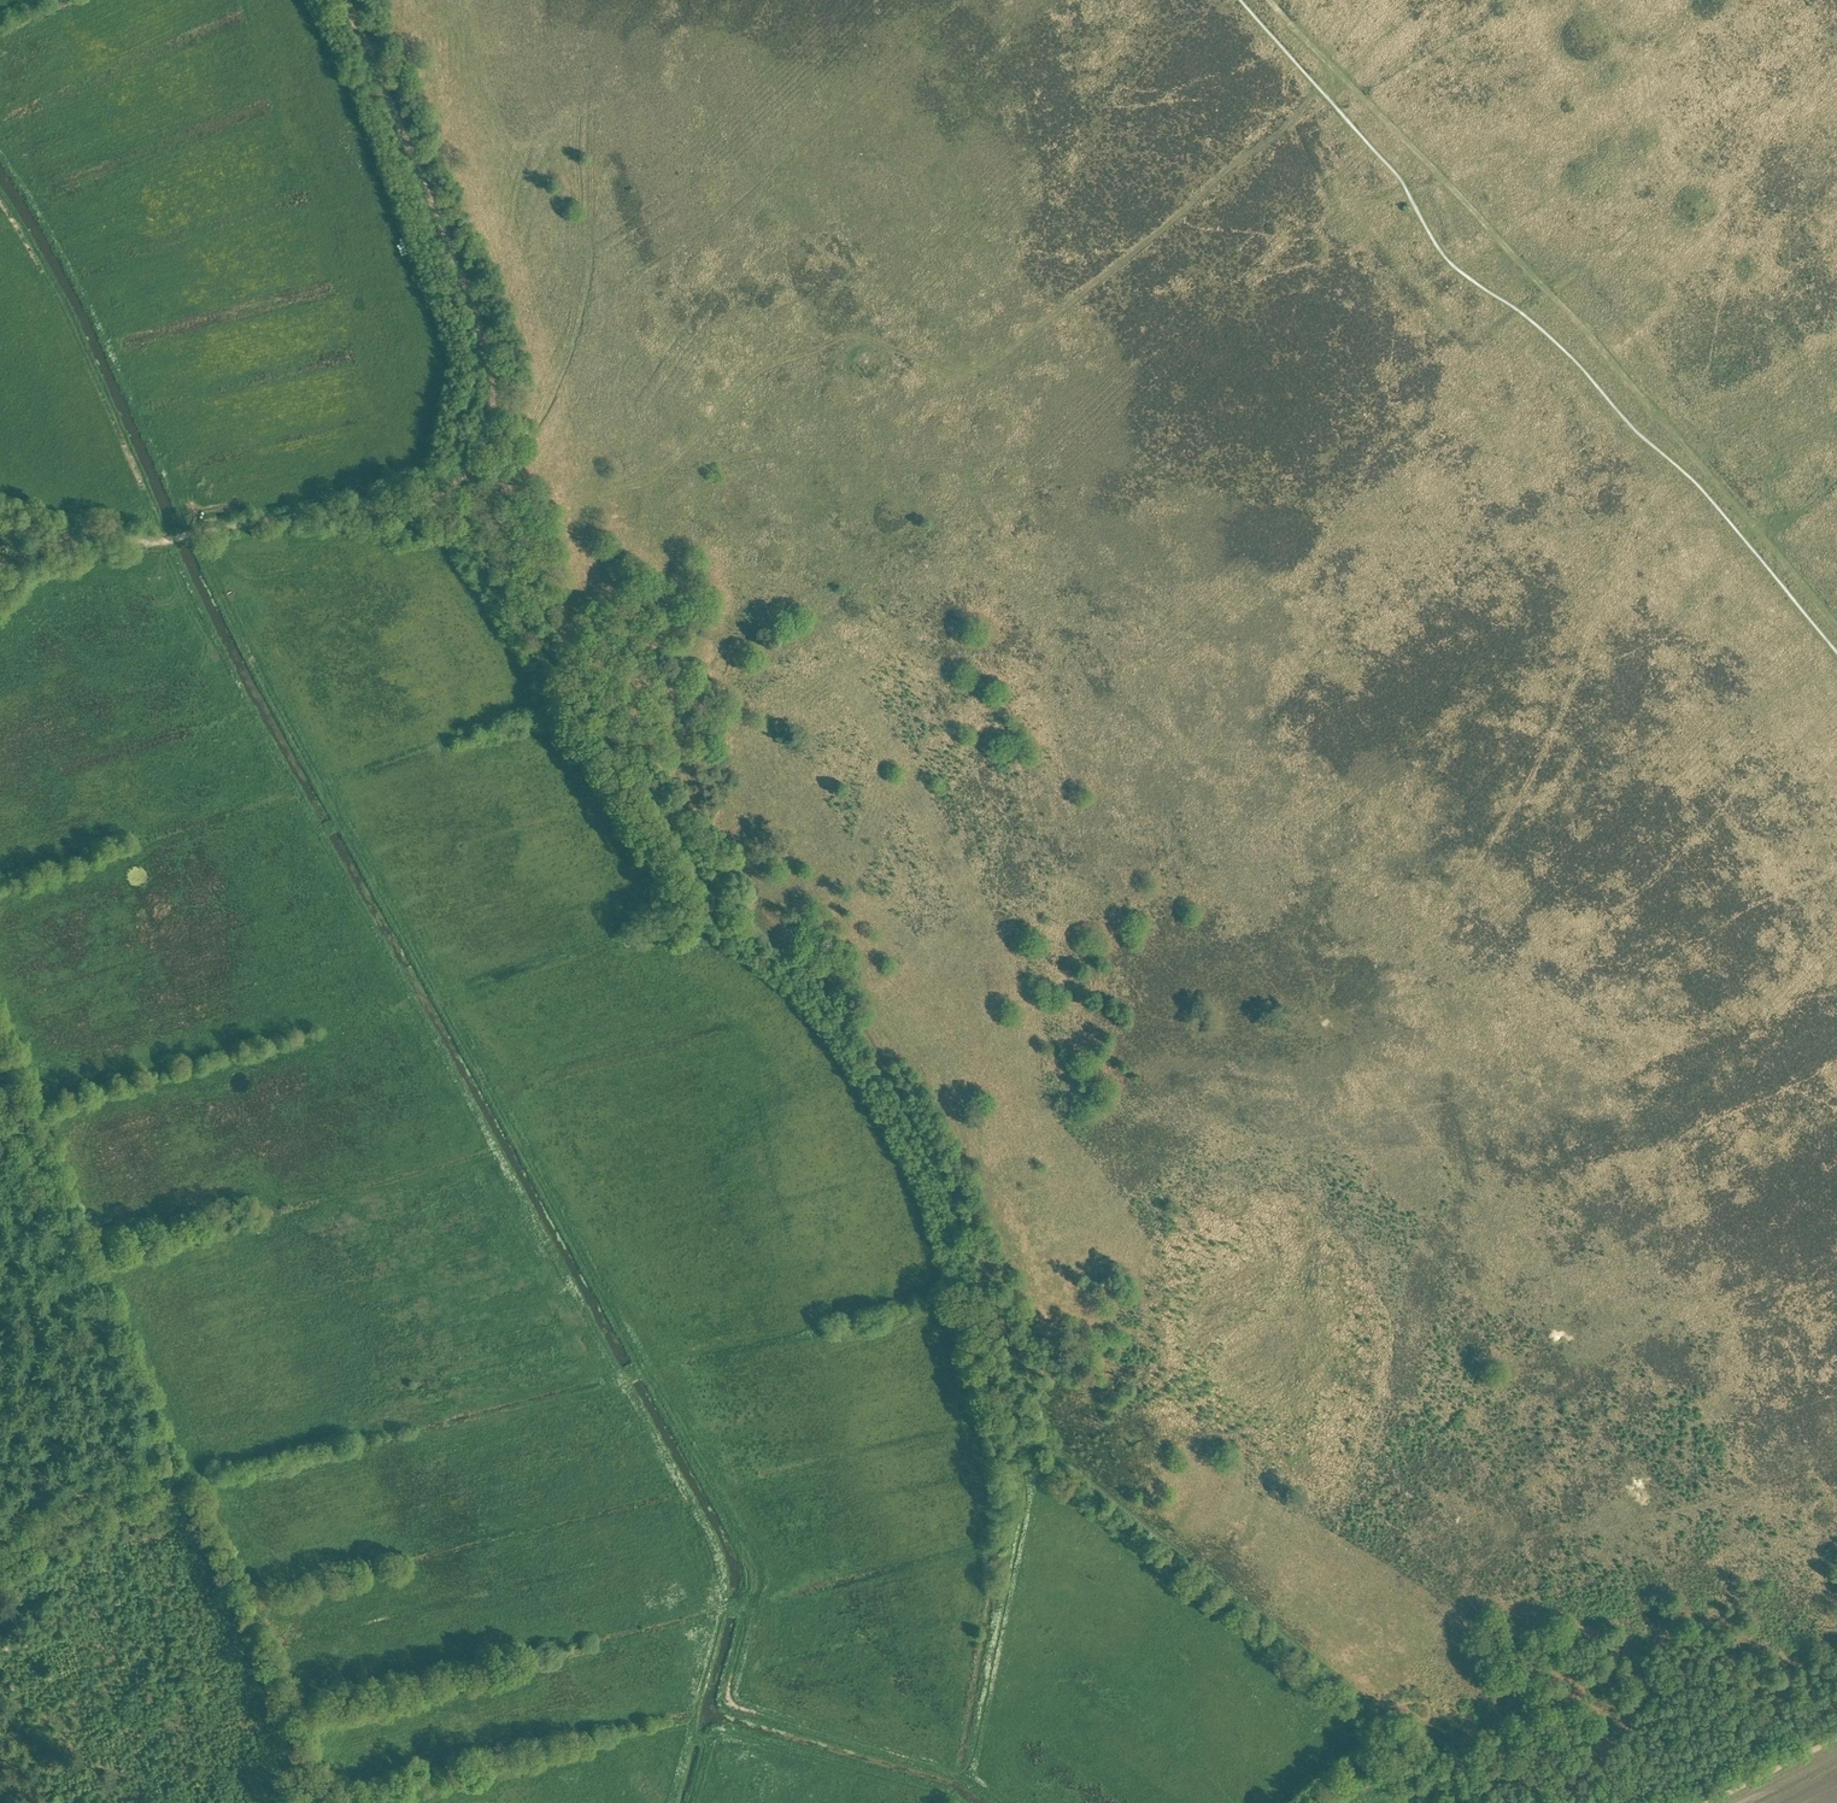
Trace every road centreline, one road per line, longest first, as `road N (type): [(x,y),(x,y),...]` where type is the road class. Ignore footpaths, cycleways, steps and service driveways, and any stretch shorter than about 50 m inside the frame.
road 1 (track): [(189,535),(469,1059),(744,1544),(756,1574),(743,1609)]
road 2 (track): [(1269,0),(1594,339),(1836,627)]
road 3 (track): [(343,0),(468,298),(493,384),(491,423),(475,461),(429,505)]
road 4 (track): [(168,540),(61,311),(0,201)]
road 5 (track): [(693,1802),(717,1729),(960,1802)]
road 6 (track): [(0,1550),(185,1455)]
road 7 (track): [(347,513),(152,542)]
road 8 (track): [(0,564),(96,537),(152,542)]
road 9 (track): [(1836,1736),(1701,1802)]
road 10 (track): [(0,1108),(13,1106),(51,1192),(68,1186)]

